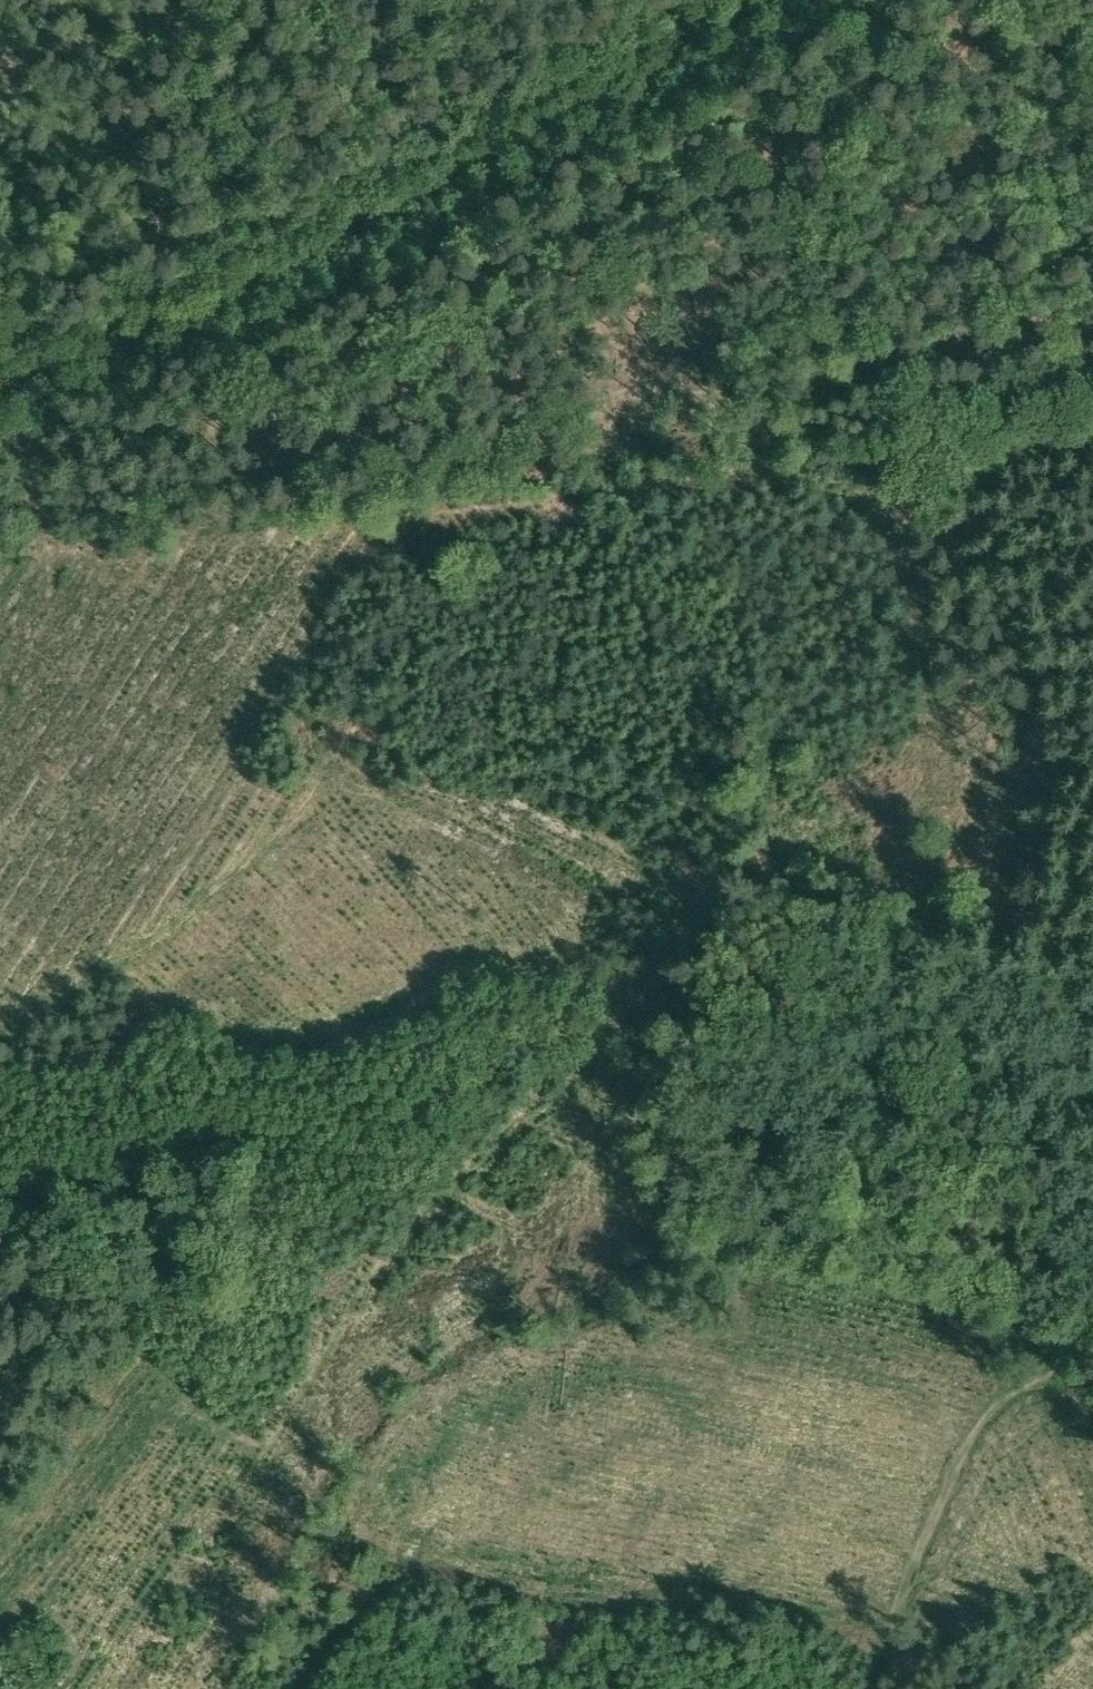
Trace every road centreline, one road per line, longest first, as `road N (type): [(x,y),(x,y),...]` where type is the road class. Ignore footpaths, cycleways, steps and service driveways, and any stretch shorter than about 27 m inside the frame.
road 1 (track): [(0,376),(88,357),(271,279),(785,0)]

